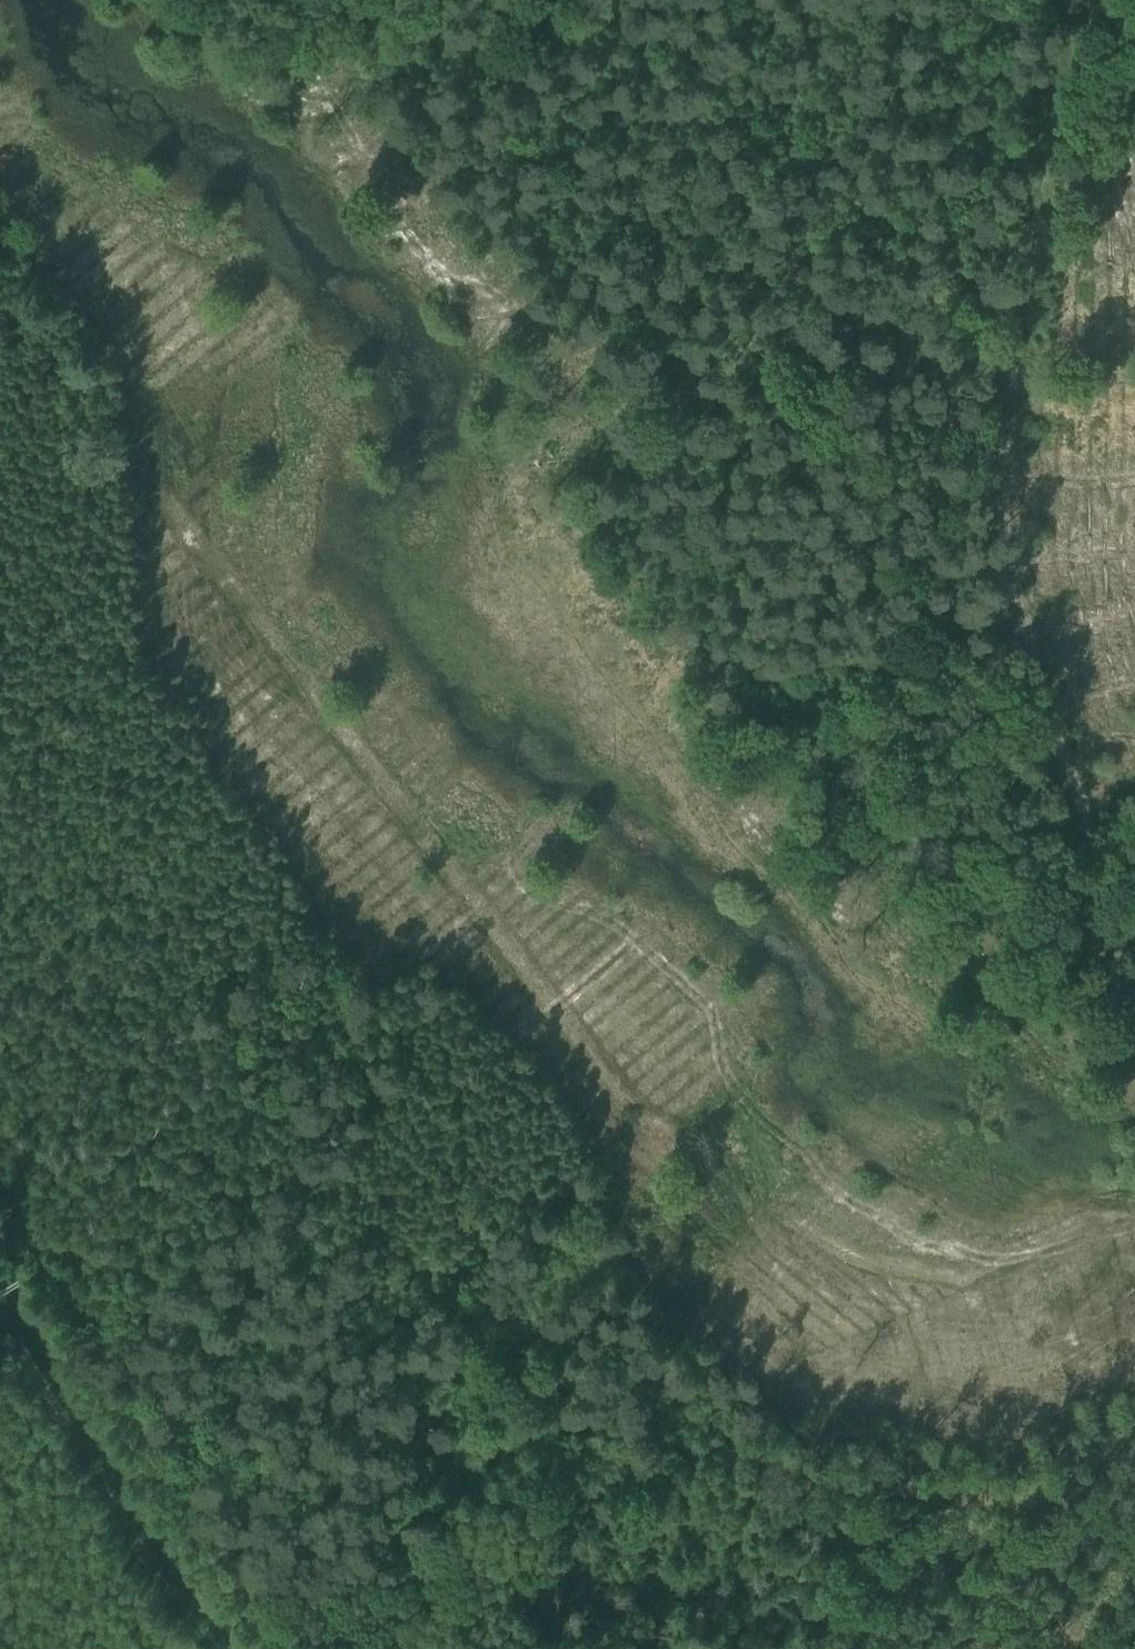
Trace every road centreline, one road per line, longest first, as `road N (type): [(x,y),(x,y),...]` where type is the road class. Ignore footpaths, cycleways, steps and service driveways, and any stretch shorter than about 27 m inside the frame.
road 1 (track): [(0,1327),(220,1648)]

